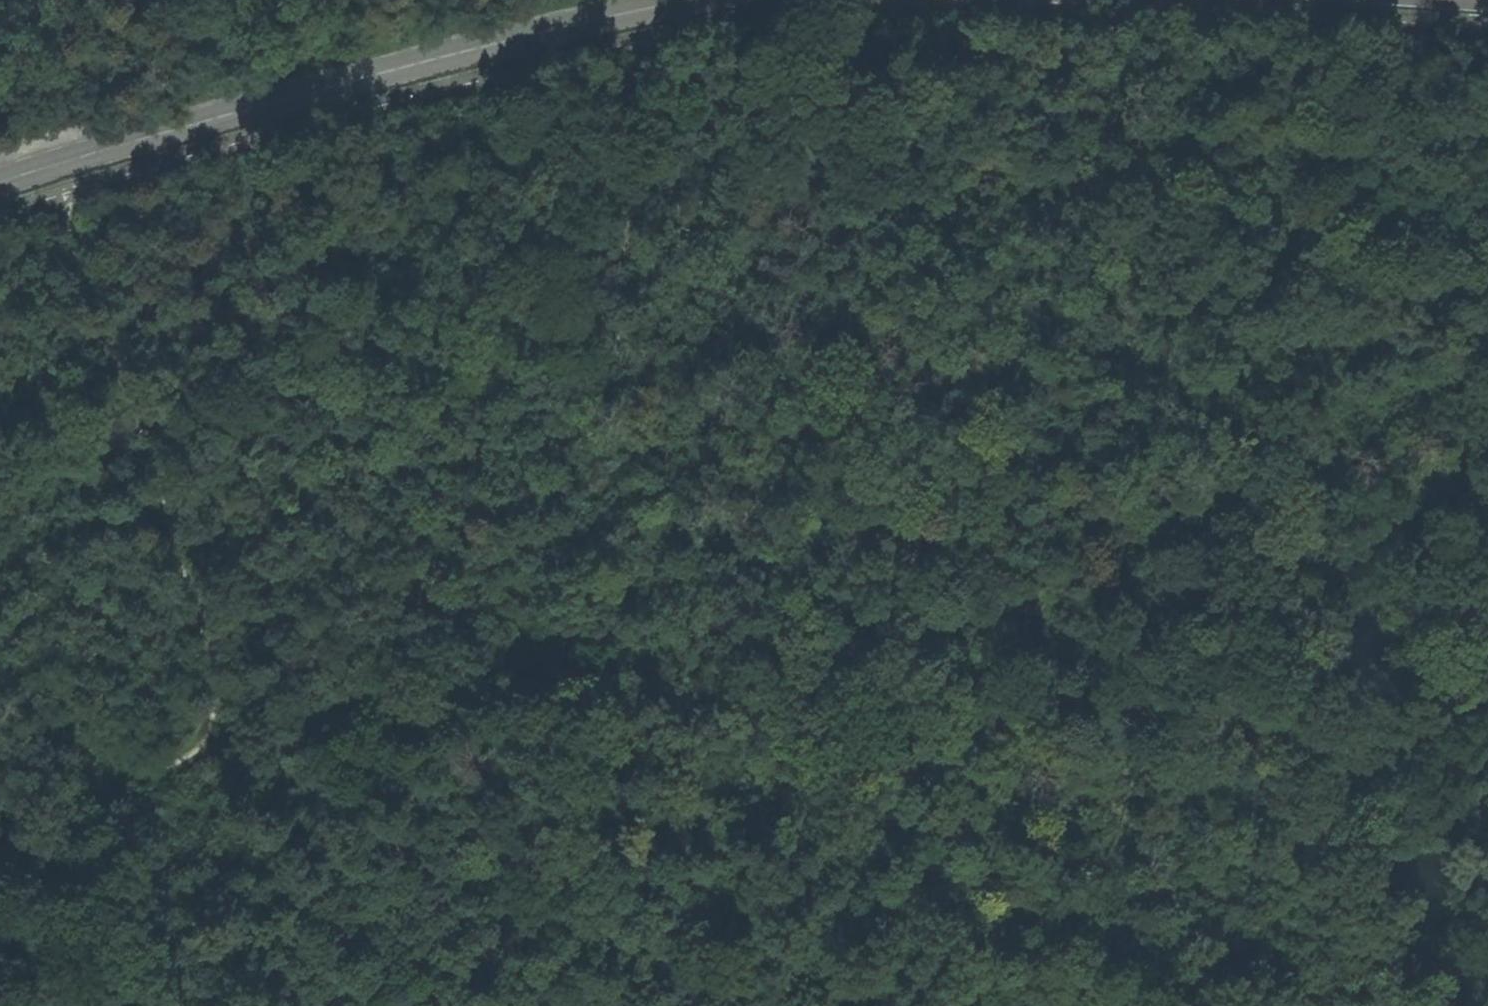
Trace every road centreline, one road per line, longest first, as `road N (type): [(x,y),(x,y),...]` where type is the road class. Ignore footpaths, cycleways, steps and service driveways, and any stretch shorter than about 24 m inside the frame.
road 1 (track): [(63,196),(219,666),(222,700),(196,755),(0,821)]
road 2 (tertiary): [(0,188),(350,83),(697,0)]

